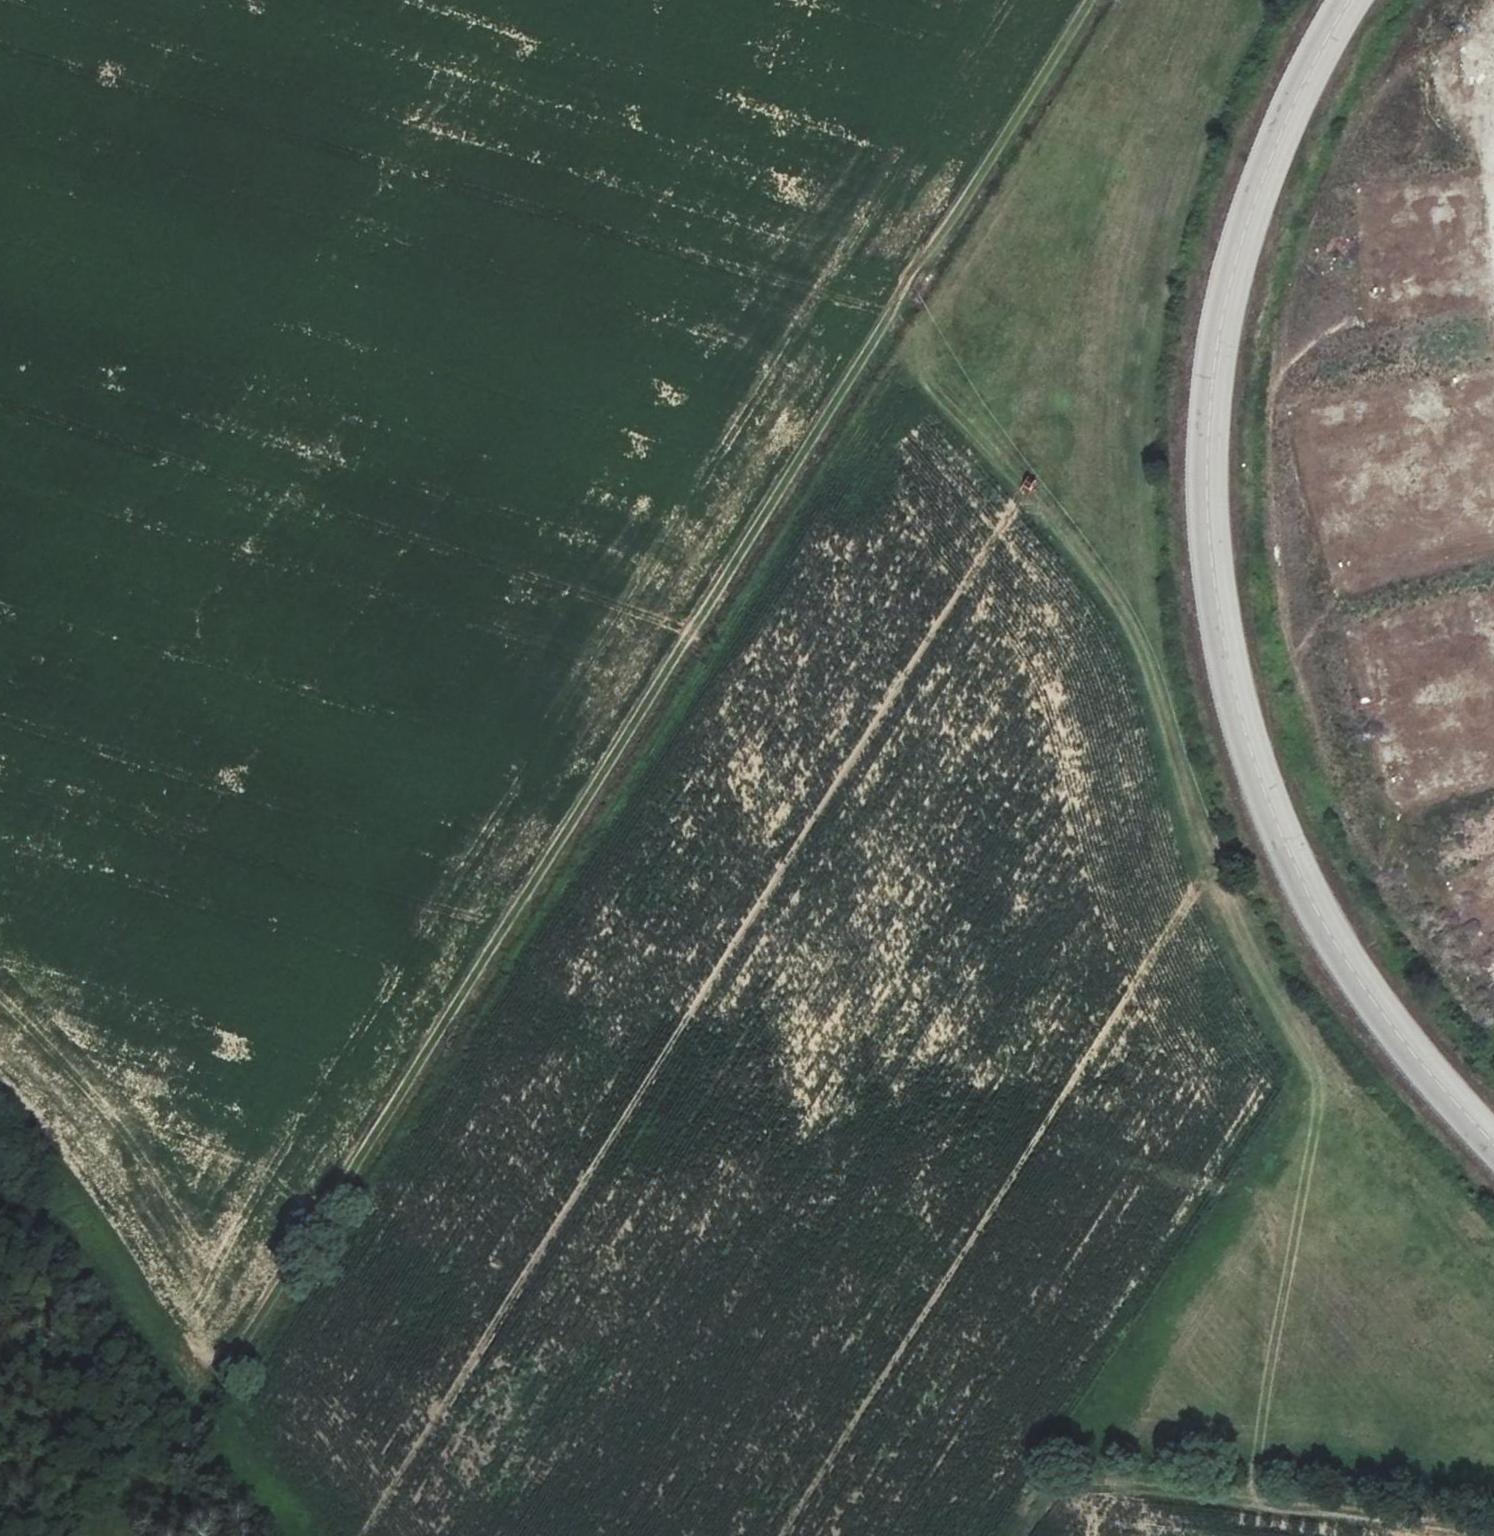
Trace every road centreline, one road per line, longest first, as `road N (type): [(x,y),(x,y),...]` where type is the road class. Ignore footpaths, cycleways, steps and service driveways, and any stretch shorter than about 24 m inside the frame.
road 1 (tertiary): [(1493,1143),(1410,1052),(1309,894),(1243,725),(1212,557),(1210,414),(1235,262),(1298,95),(1352,0)]
road 2 (track): [(1493,1535),(1070,1465)]

